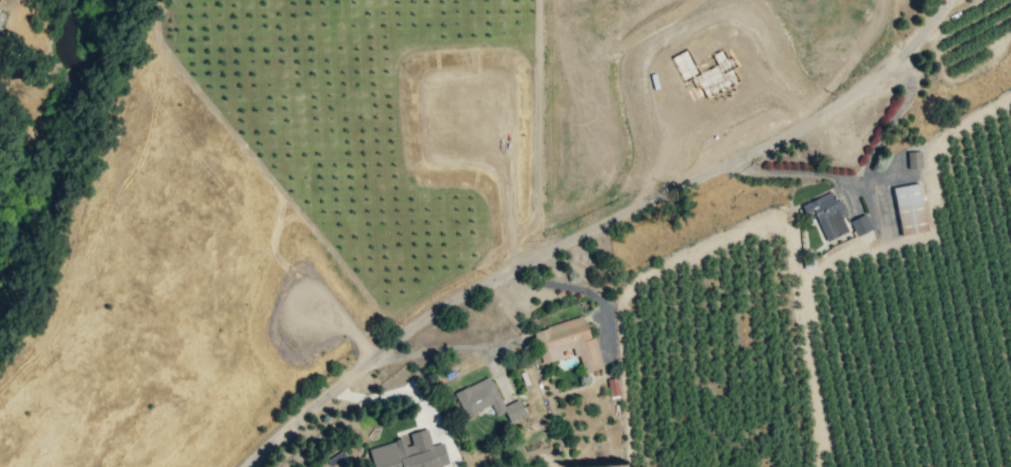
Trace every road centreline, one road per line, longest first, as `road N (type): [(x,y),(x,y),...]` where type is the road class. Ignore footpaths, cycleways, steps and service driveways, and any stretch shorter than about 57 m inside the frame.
road 1 (residential): [(251,466),(290,424),(441,310),(653,193),(777,142),(850,96),(950,0)]

